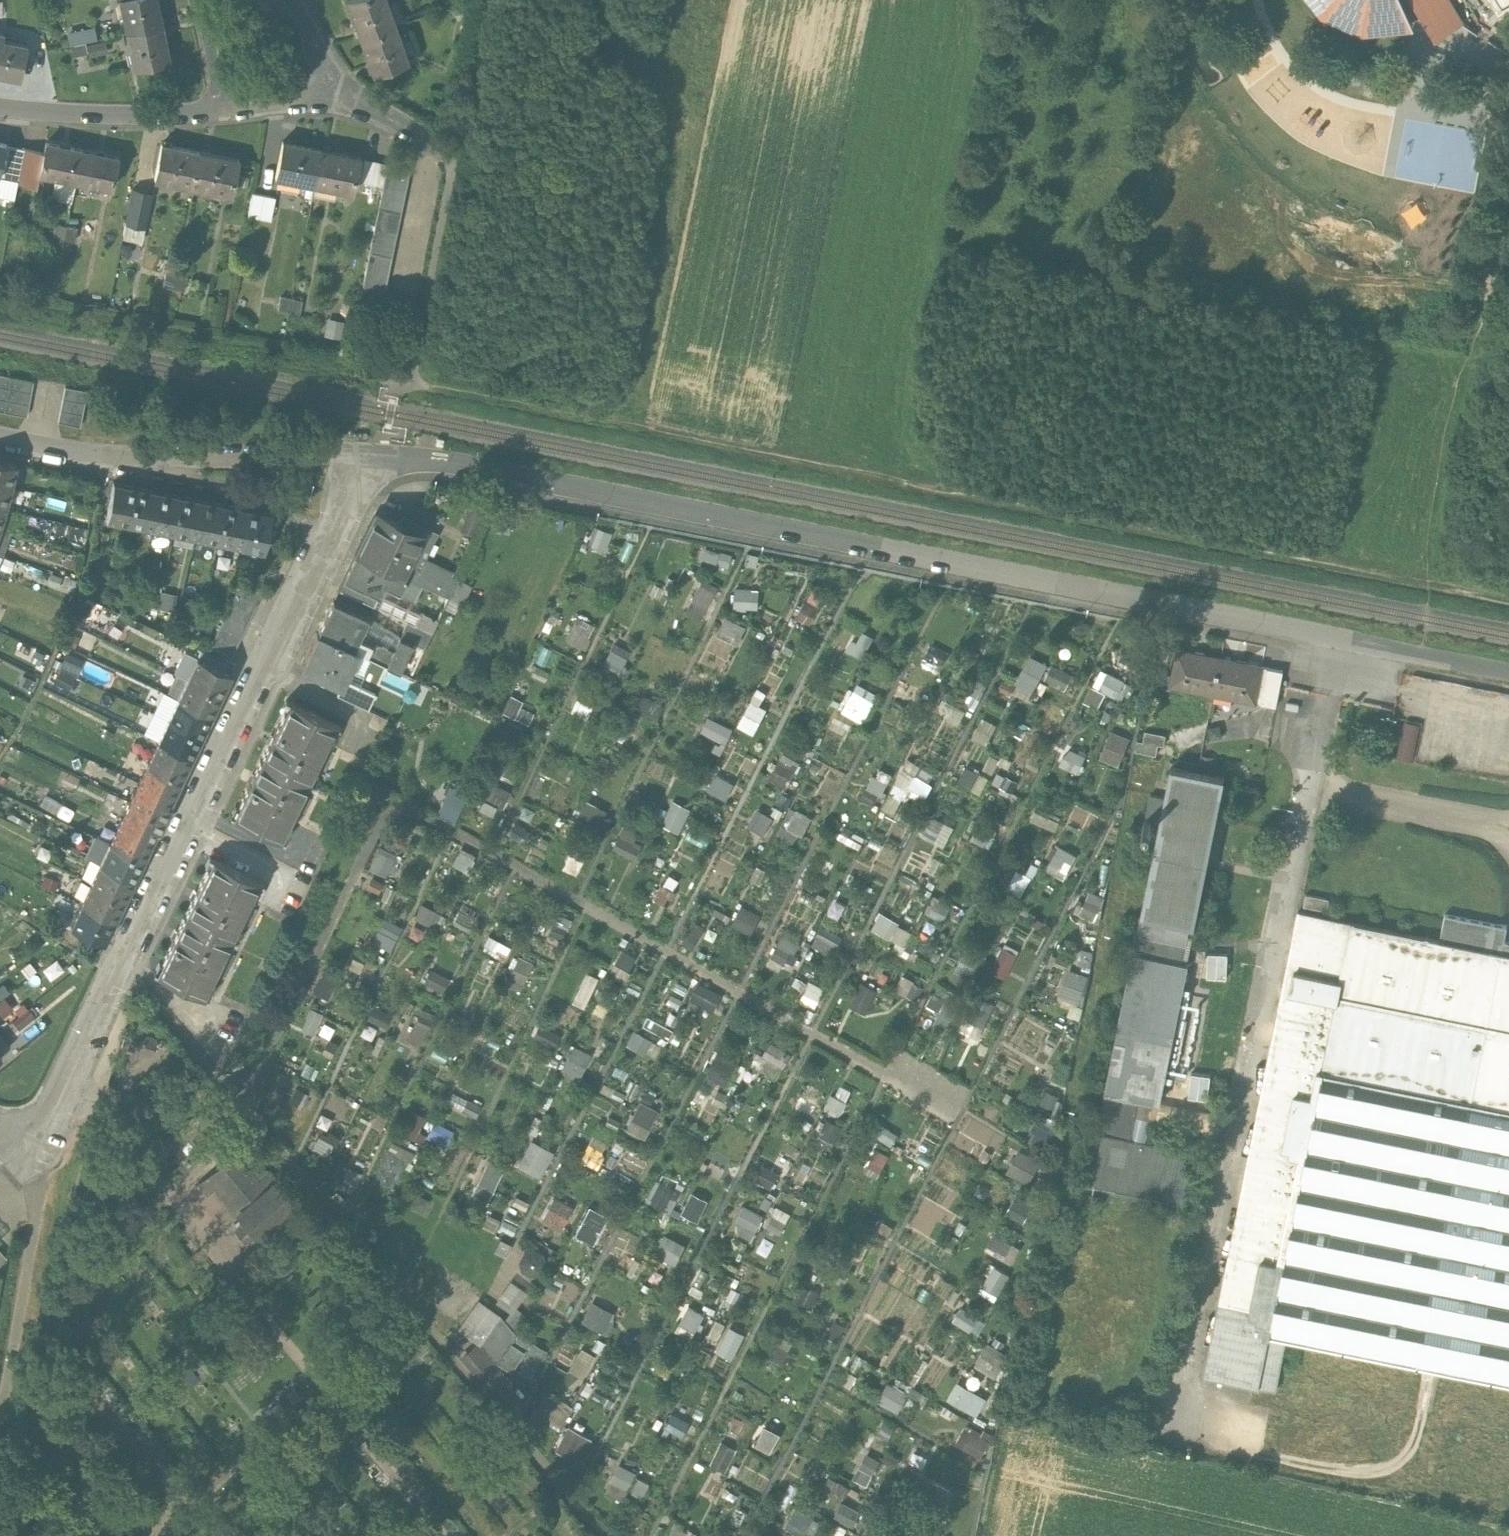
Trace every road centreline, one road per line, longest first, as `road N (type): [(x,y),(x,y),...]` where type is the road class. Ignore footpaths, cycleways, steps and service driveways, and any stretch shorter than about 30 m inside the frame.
road 1 (residential): [(362,458),(540,478),(1508,676)]
road 2 (residential): [(312,560),(57,1096),(16,1154)]
road 3 (residential): [(0,112),(222,108)]
road 4 (residential): [(141,459),(362,458)]
road 5 (residential): [(141,459),(275,494),(304,518),(312,560)]
road 6 (residential): [(0,436),(141,459)]

